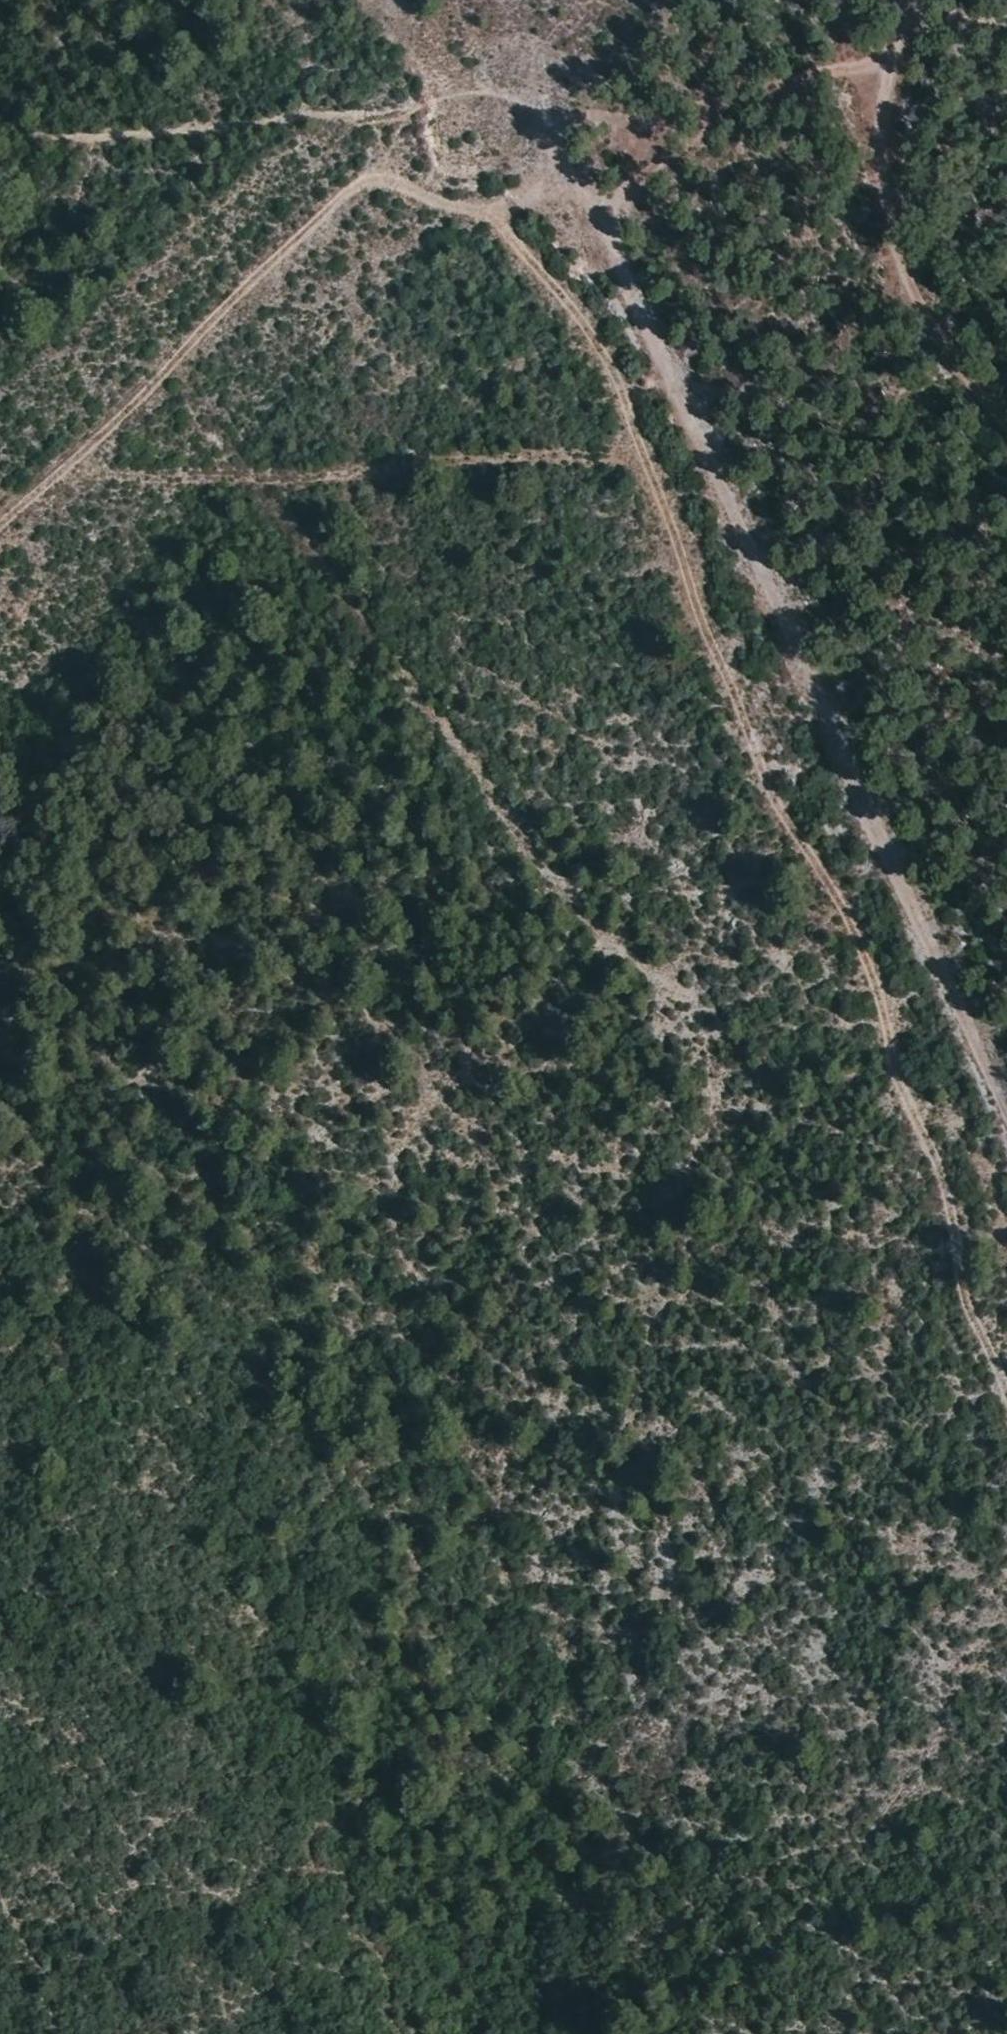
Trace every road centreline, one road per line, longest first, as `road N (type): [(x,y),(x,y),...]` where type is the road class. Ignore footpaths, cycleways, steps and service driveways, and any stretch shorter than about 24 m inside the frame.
road 1 (track): [(1006,1107),(582,183)]
road 2 (track): [(0,533),(364,179),(454,201),(582,183),(523,99)]
road 3 (track): [(906,0),(883,126),(880,189),(889,245),(987,416),(1006,434)]

